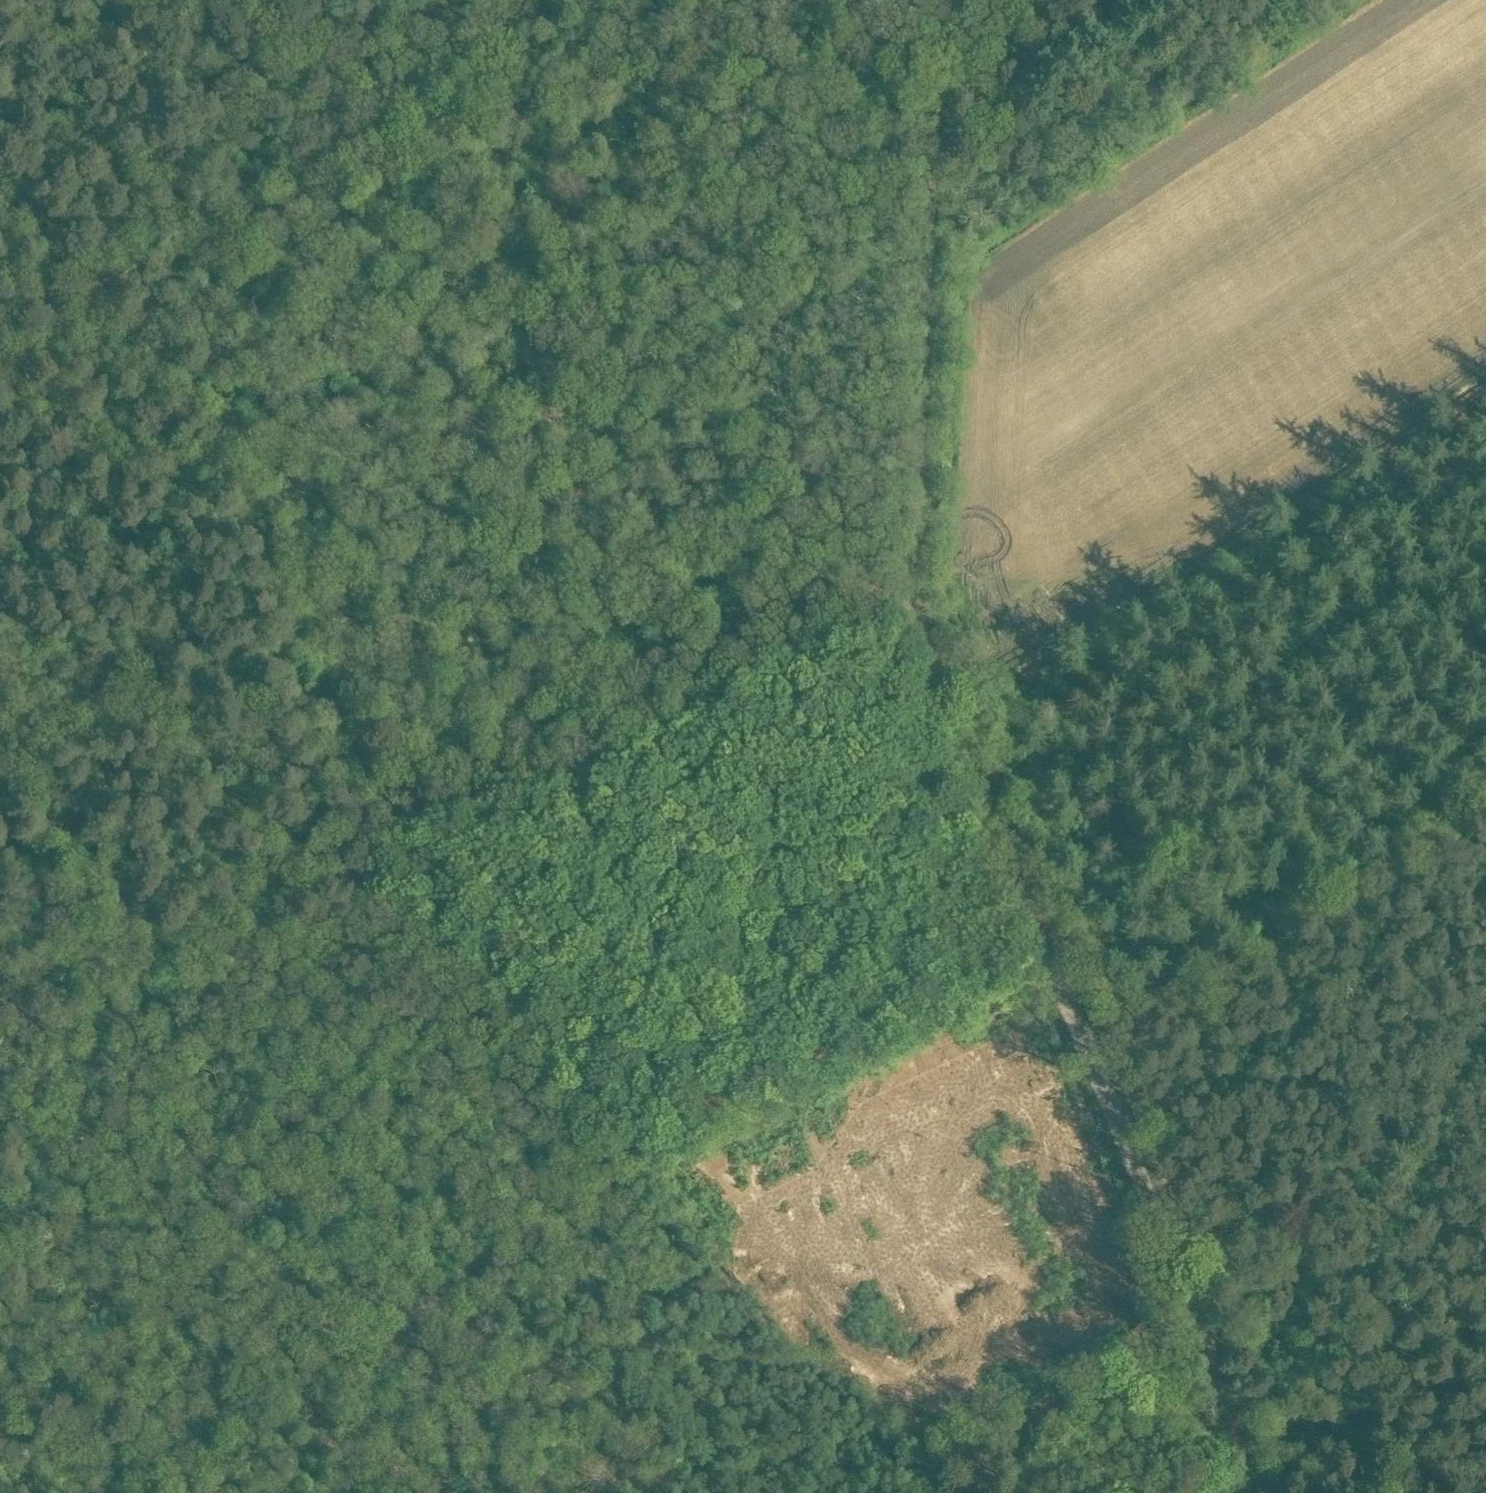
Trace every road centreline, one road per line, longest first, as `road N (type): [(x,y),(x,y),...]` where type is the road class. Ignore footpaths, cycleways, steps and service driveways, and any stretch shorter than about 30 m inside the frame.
road 1 (track): [(209,1492),(268,1393),(313,1367),(389,1350),(633,1158),(1007,981),(1054,967)]
road 2 (track): [(953,0),(940,59),(911,570),(917,619),(1054,967)]
road 3 (track): [(1054,967),(1264,1492)]

